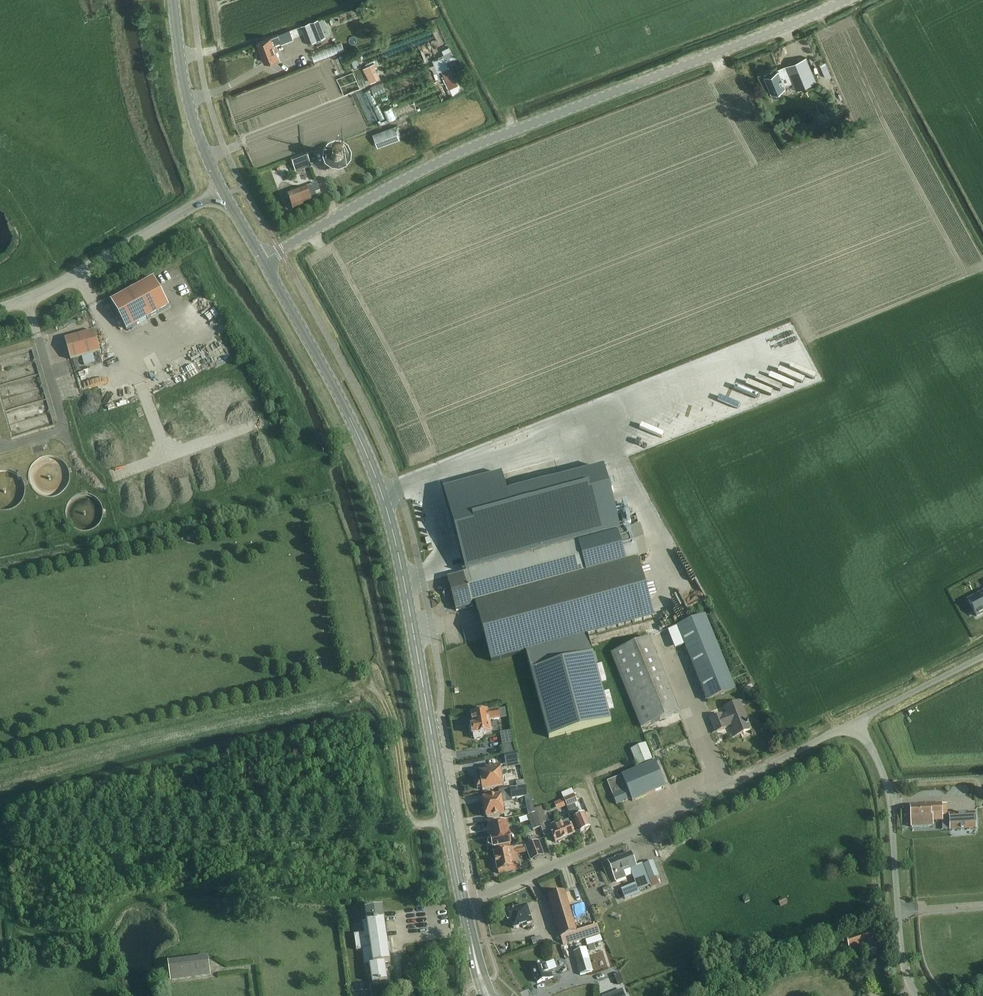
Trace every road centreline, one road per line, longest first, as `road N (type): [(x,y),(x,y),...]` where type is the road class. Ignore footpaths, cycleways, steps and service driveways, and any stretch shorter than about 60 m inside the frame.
road 1 (secondary): [(463,903),(383,497),(263,260)]
road 2 (tertiary): [(263,260),(490,141),(838,0)]
road 3 (unclassified): [(463,903),(638,830),(858,723)]
road 4 (unclassified): [(917,995),(901,952),(893,802),(858,723)]
road 5 (unclassified): [(0,309),(33,299),(222,191)]
road 6 (secondary): [(222,191),(196,130),(174,0)]
road 7 (unclassified): [(858,723),(982,659)]

